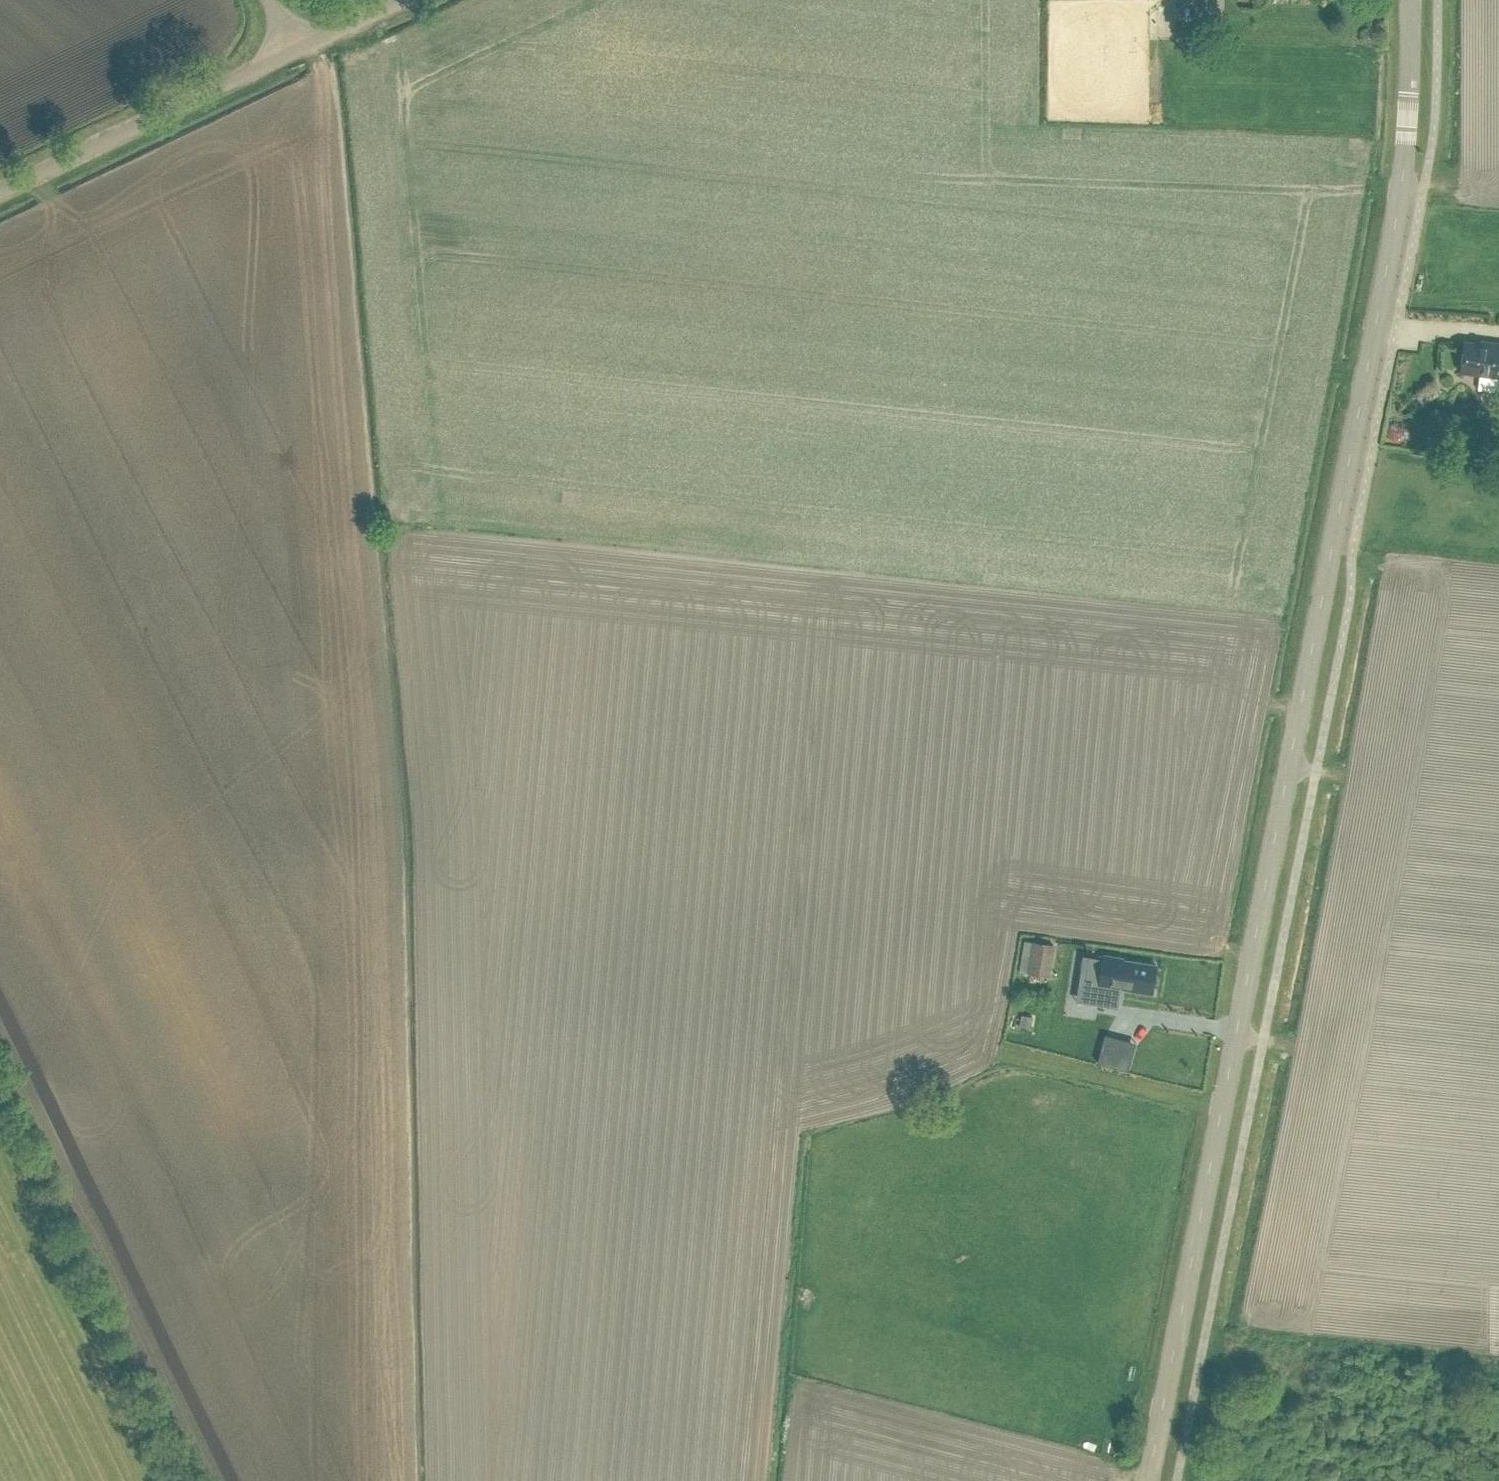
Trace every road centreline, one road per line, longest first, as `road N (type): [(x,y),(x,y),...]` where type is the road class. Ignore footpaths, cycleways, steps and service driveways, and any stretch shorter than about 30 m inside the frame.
road 1 (tertiary): [(1148,1480),(1402,175),(1408,0)]
road 2 (unclassified): [(0,191),(299,49)]

